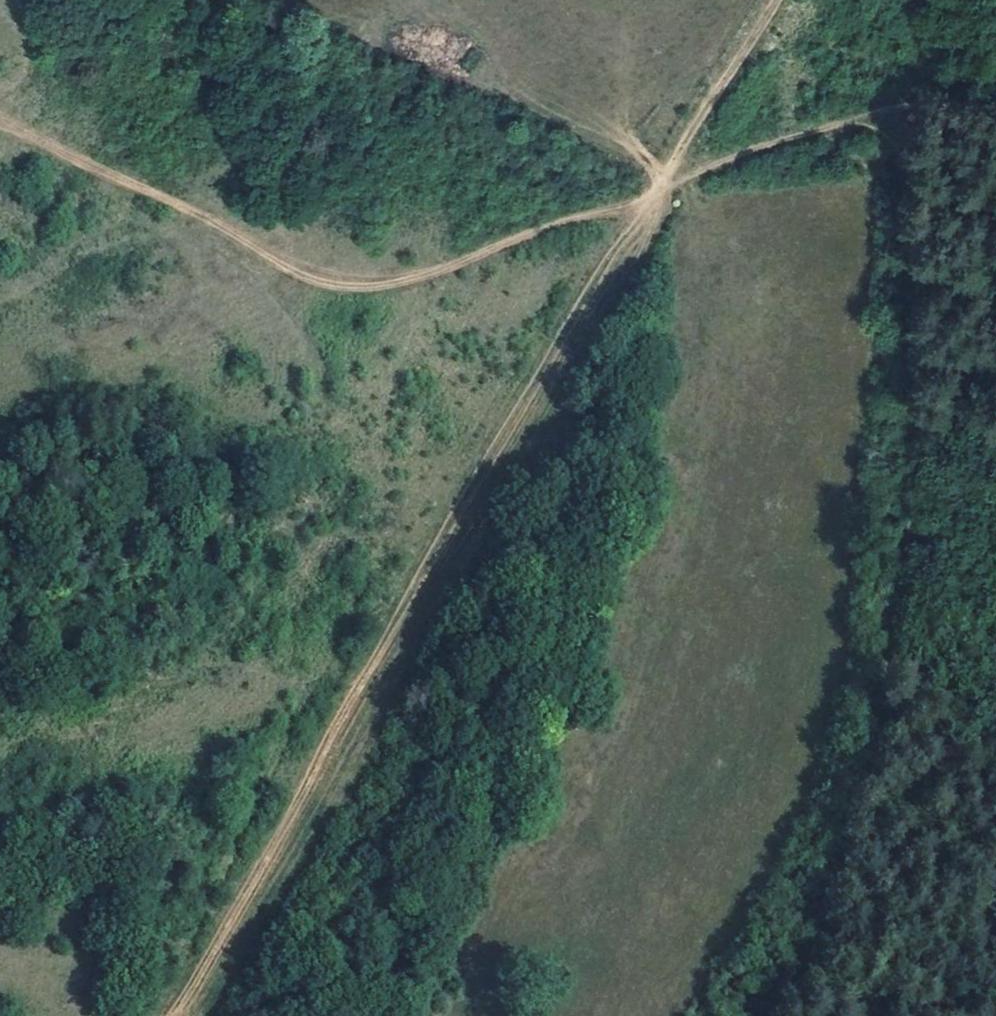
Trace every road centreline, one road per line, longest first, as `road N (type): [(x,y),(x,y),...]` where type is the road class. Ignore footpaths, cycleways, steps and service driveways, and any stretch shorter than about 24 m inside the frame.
road 1 (track): [(172,1015),(339,734),(530,382),(637,215),(662,191)]
road 2 (track): [(662,191),(779,0)]

